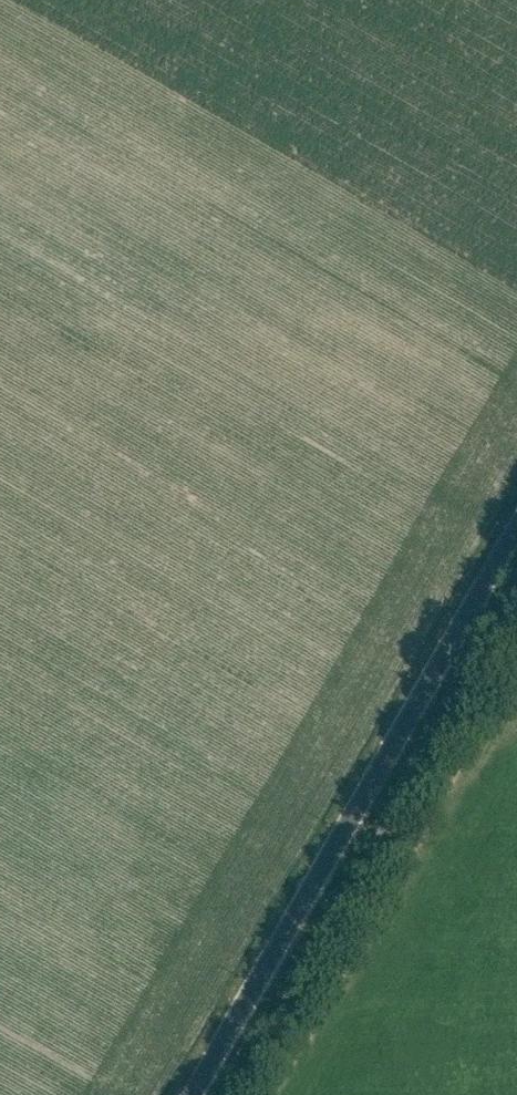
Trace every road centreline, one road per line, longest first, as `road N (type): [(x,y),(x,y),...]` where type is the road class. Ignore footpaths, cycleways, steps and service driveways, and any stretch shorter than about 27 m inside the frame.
road 1 (tertiary): [(516,544),(213,1094)]

